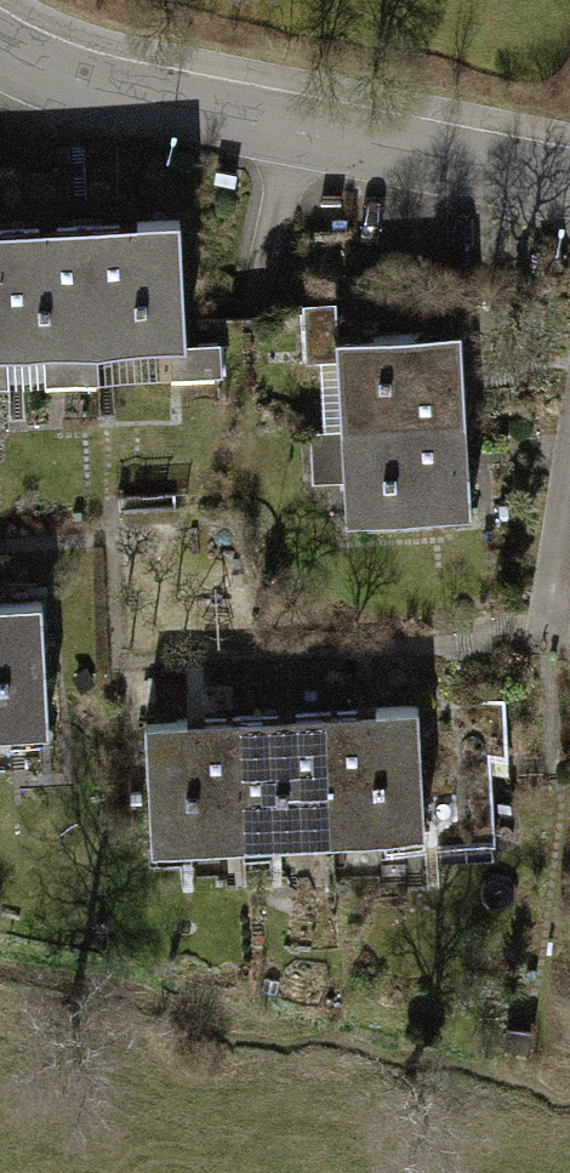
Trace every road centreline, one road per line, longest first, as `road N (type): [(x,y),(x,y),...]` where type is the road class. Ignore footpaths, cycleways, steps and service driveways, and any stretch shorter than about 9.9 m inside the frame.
road 1 (residential): [(569,183),(34,68),(0,45)]

